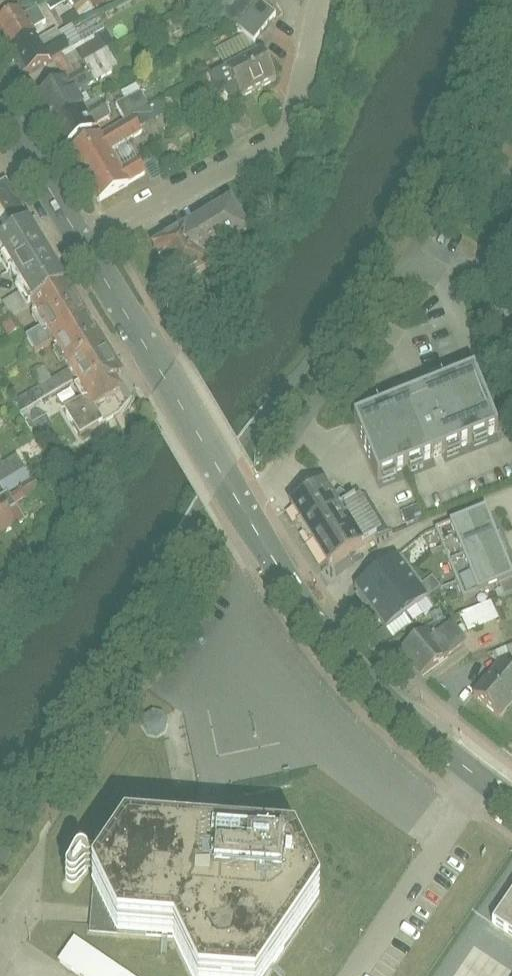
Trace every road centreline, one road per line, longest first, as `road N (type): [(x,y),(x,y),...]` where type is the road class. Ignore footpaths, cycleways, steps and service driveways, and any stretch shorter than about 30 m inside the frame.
road 1 (tertiary): [(511,799),(404,715),(317,622),(82,246)]
road 2 (residential): [(82,246),(288,131),(324,0)]
road 3 (tertiary): [(82,246),(0,107)]

